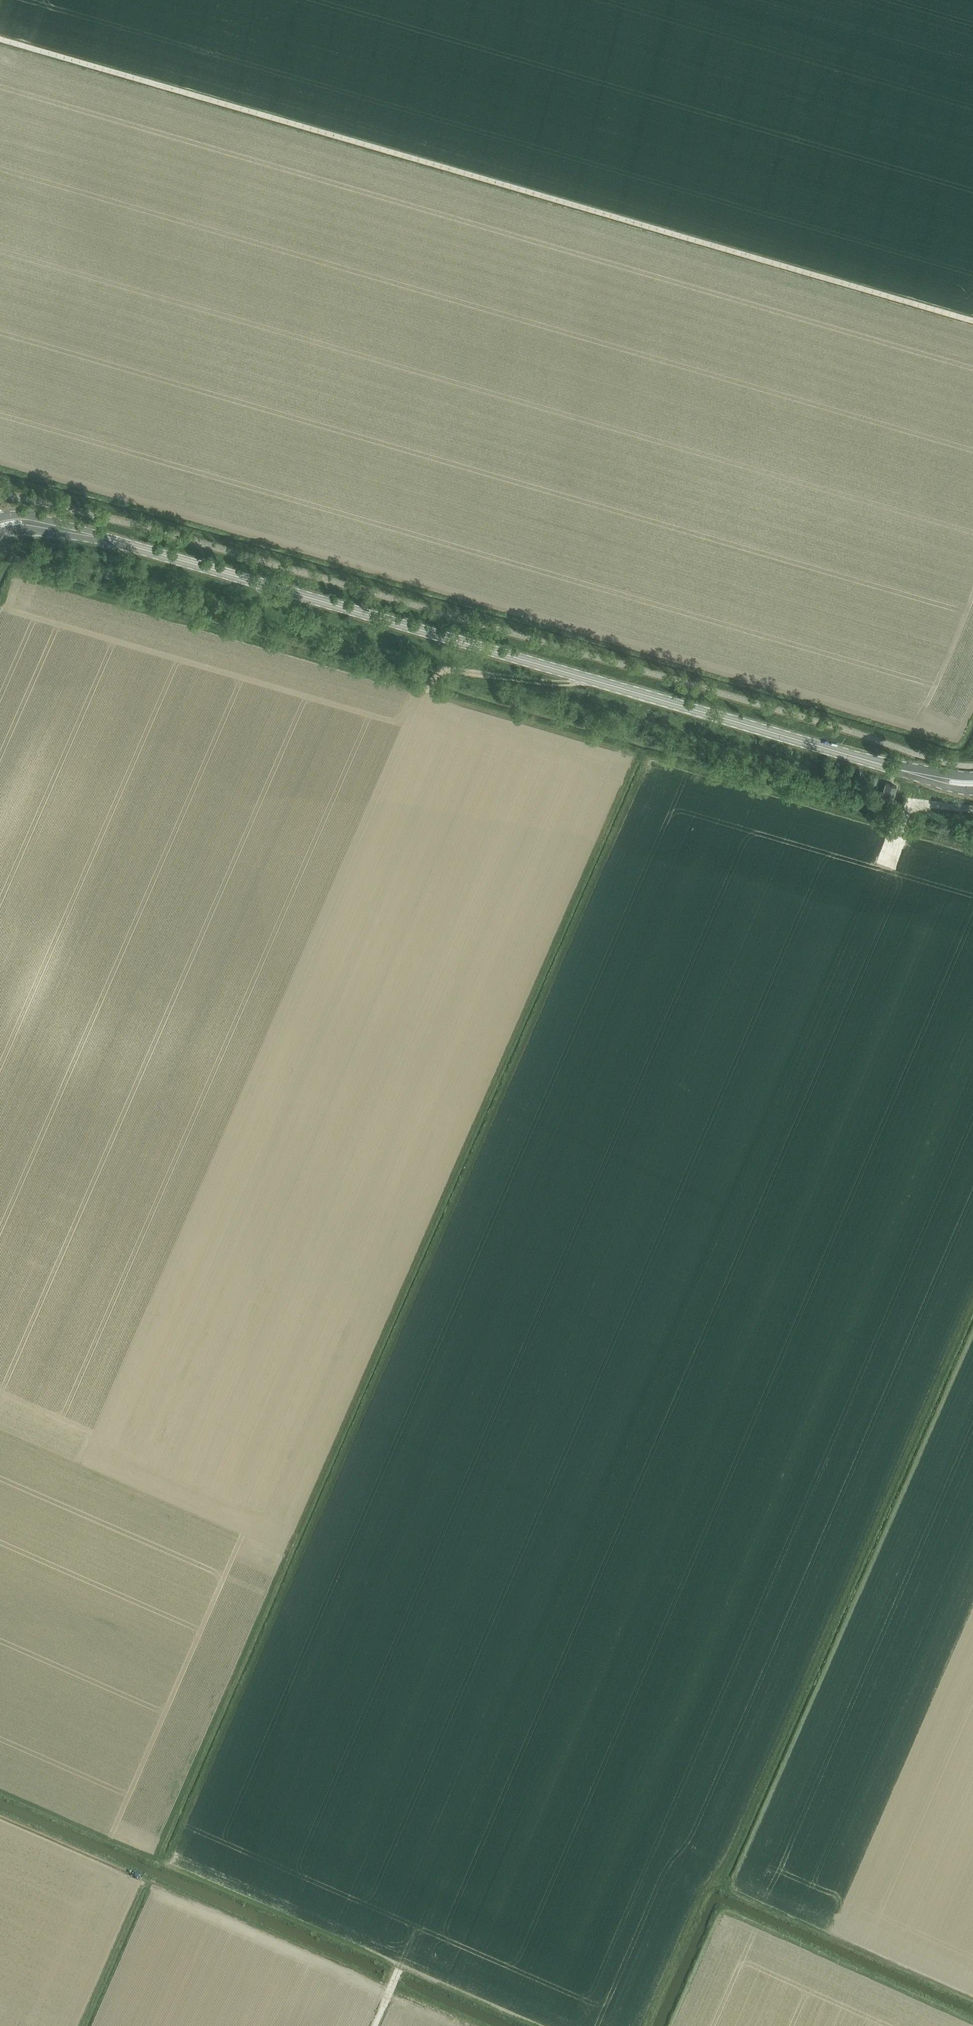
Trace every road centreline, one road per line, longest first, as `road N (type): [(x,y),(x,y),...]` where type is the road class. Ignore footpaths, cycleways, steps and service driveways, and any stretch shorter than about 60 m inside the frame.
road 1 (unclassified): [(972,321),(0,39)]
road 2 (secondary): [(855,757),(121,544),(27,524),(0,527)]
road 3 (secondary): [(855,757),(972,790)]
road 4 (secondary): [(972,778),(855,757)]

